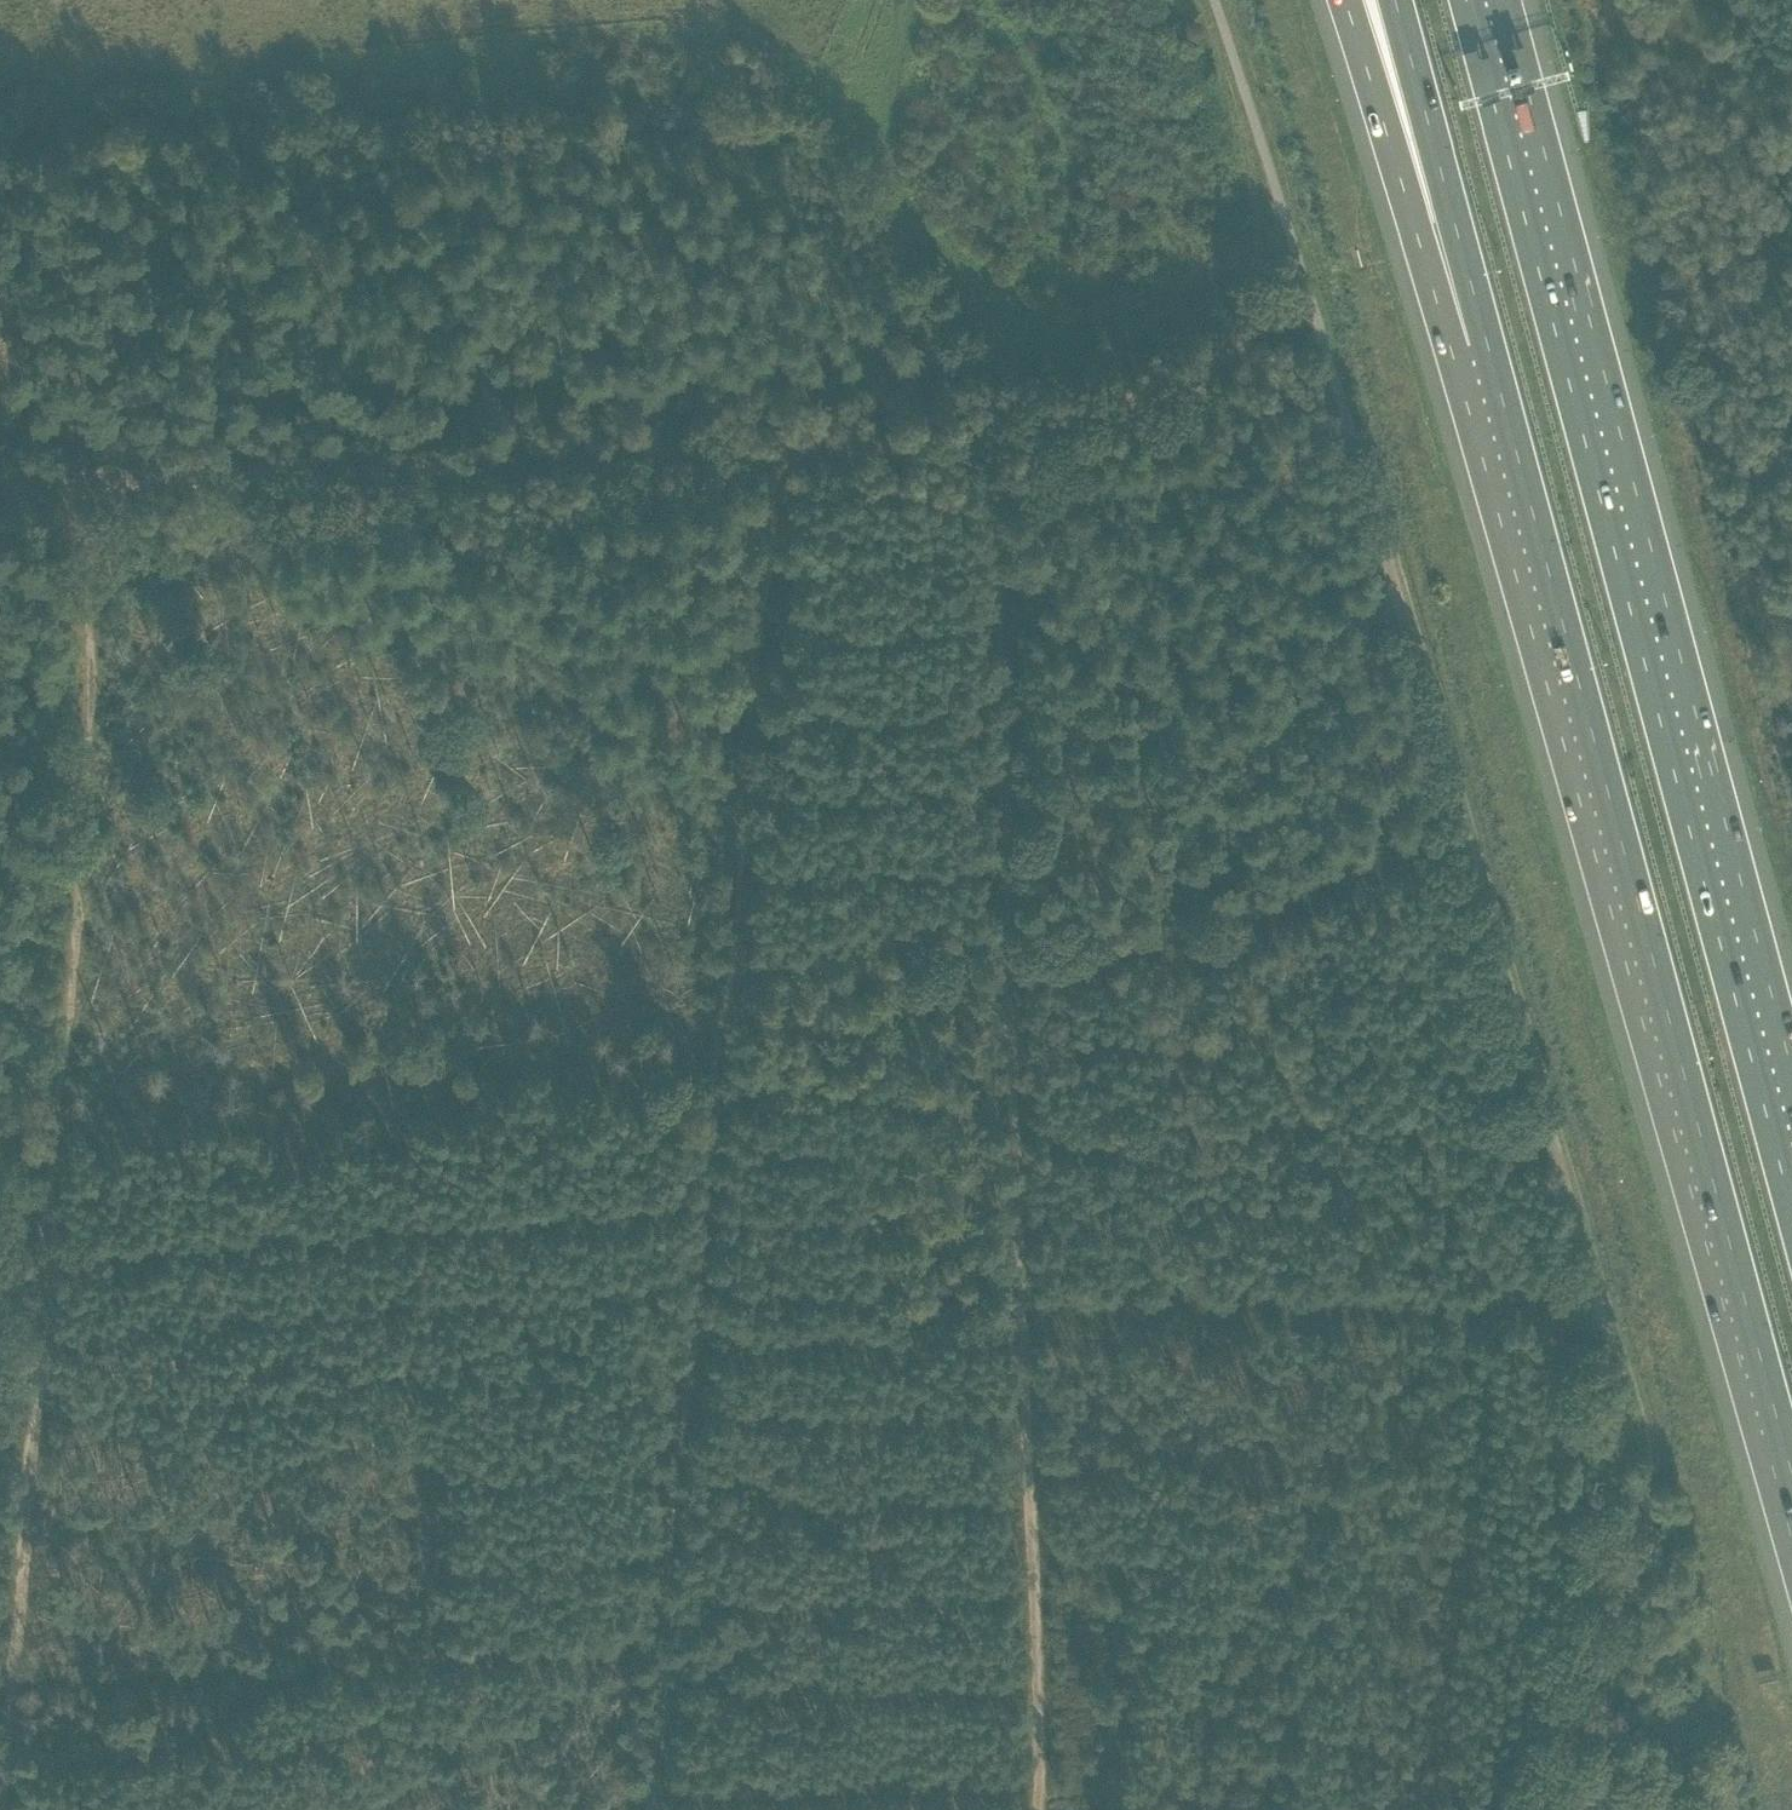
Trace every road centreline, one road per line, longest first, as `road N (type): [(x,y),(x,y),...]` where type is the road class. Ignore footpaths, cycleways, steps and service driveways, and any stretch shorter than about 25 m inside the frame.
road 1 (track): [(1302,294),(1313,288),(1649,1440),(1595,1809)]
road 2 (motorway): [(1791,1208),(1466,0)]
road 3 (motorway): [(1498,398),(1791,1501)]
road 4 (track): [(1012,941),(1031,1809)]
road 5 (track): [(0,481),(767,453)]
road 6 (track): [(767,453),(709,1200)]
road 7 (track): [(709,1200),(37,1255)]
road 8 (track): [(2,1675),(669,1659)]
road 9 (track): [(656,1809),(709,1200)]
road 10 (track): [(1012,941),(1000,439)]
road 11 (track): [(1000,439),(1014,395),(990,325),(901,200),(891,122),(914,0)]
road 12 (track): [(37,1255),(0,1699)]
road 13 (motorway): [(1343,0),(1429,260),(1498,398)]
road 14 (track): [(68,811),(40,1223)]
road 15 (motorway): [(1393,0),(1498,398)]
road 16 (track): [(68,811),(93,474)]
road 17 (track): [(1000,439),(1088,414),(1226,349),(1302,294)]
road 18 (track): [(767,453),(1000,439)]

